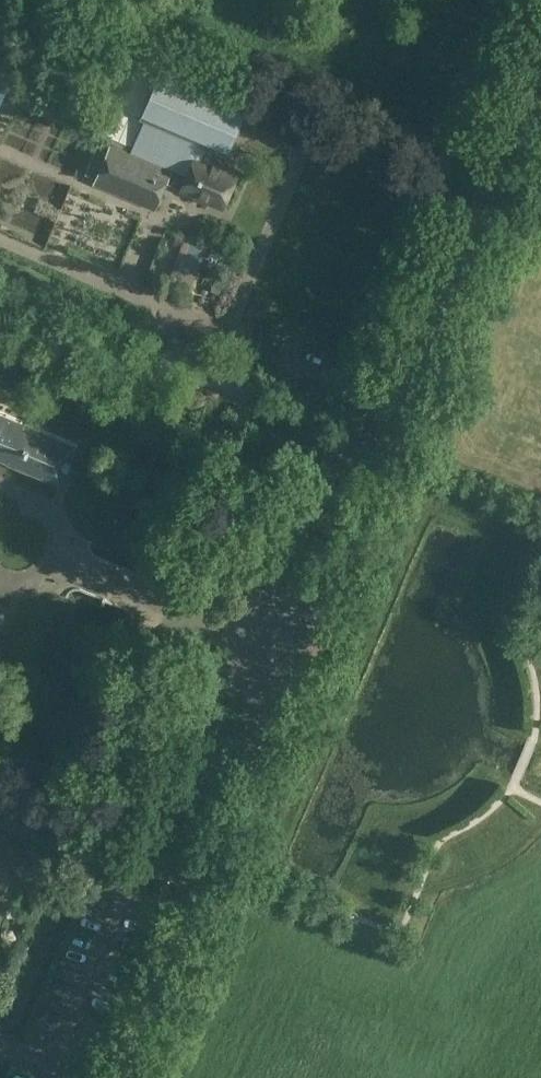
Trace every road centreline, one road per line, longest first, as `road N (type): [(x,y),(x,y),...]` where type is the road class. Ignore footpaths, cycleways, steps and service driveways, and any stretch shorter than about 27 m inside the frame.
road 1 (tertiary): [(116,1077),(540,36)]

